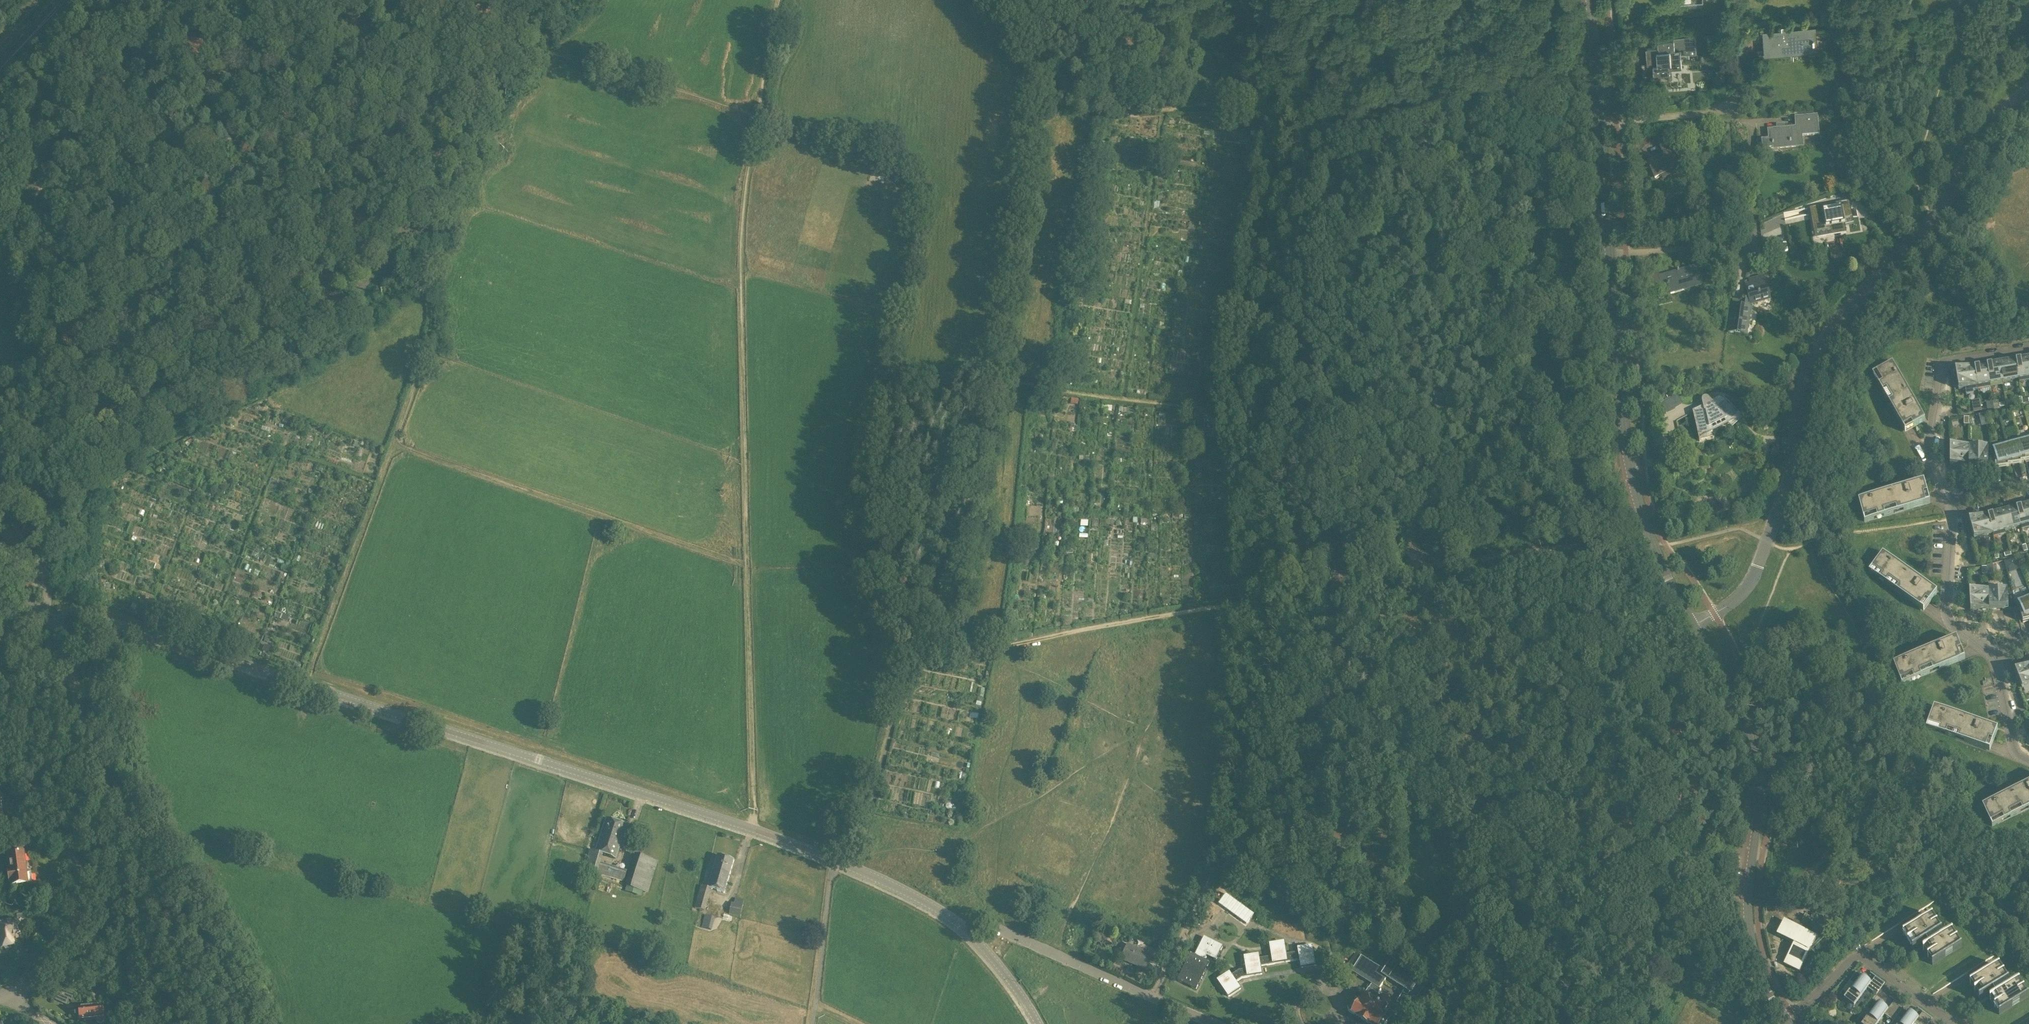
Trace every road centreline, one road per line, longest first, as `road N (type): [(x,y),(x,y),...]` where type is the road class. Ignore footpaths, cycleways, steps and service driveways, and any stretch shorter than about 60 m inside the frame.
road 1 (residential): [(966,931),(853,868),(658,798),(145,631),(82,617),(55,623)]
road 2 (track): [(981,0),(1027,64),(1030,120),(950,601),(938,626),(910,651),(853,868)]
road 3 (track): [(779,0),(742,232),(751,829)]
road 4 (track): [(759,117),(900,159),(919,175),(891,393),(907,403),(986,382),(1017,382),(1232,411)]
road 5 (residential): [(44,498),(355,294),(406,231),(551,0)]
road 6 (residential): [(1692,626),(1751,580),(1788,478),(1803,388),(1830,328),(1933,222),(1980,139),(2028,89)]
road 7 (track): [(1248,602),(1011,644),(910,651),(883,614),(866,560),(891,393)]
road 8 (track): [(264,1023),(228,936),(159,861),(124,789),(84,643),(82,609),(63,567),(63,510),(79,476)]
road 9 (track): [(747,566),(394,443),(431,310),(406,231)]
road 10 (residential): [(44,498),(58,272),(172,0)]
road 11 (residential): [(1785,1022),(1757,970),(1747,923),(1757,794),(1750,743),(1692,626)]
road 12 (track): [(1152,997),(1211,878),(1248,602)]
road 13 (residential): [(1692,626),(1650,541),(1630,472),(1609,254)]
road 14 (residential): [(69,666),(38,689),(28,724),(39,780),(77,867),(78,913),(57,957),(9,993)]
road 15 (residential): [(134,1023),(117,835),(69,666)]
road 16 (residential): [(1215,1023),(991,925),(980,921),(966,931)]
road 17 (track): [(394,443),(305,684)]
road 18 (track): [(759,117),(525,41)]
road 19 (residential): [(1949,501),(1929,459),(1944,364),(2028,347)]
road 20 (residential): [(1954,1023),(1857,955),(1785,1022)]
road 21 (residential): [(1609,254),(1728,244),(1807,208)]
road 22 (track): [(1232,411),(1248,602)]
road 23 (residential): [(1991,655),(1947,615),(1949,501)]
road 24 (track): [(812,1023),(833,860)]
road 25 (residential): [(1599,132),(1743,120)]
road 26 (residential): [(1599,132),(1589,0)]
road 27 (residential): [(1609,254),(1599,132)]

